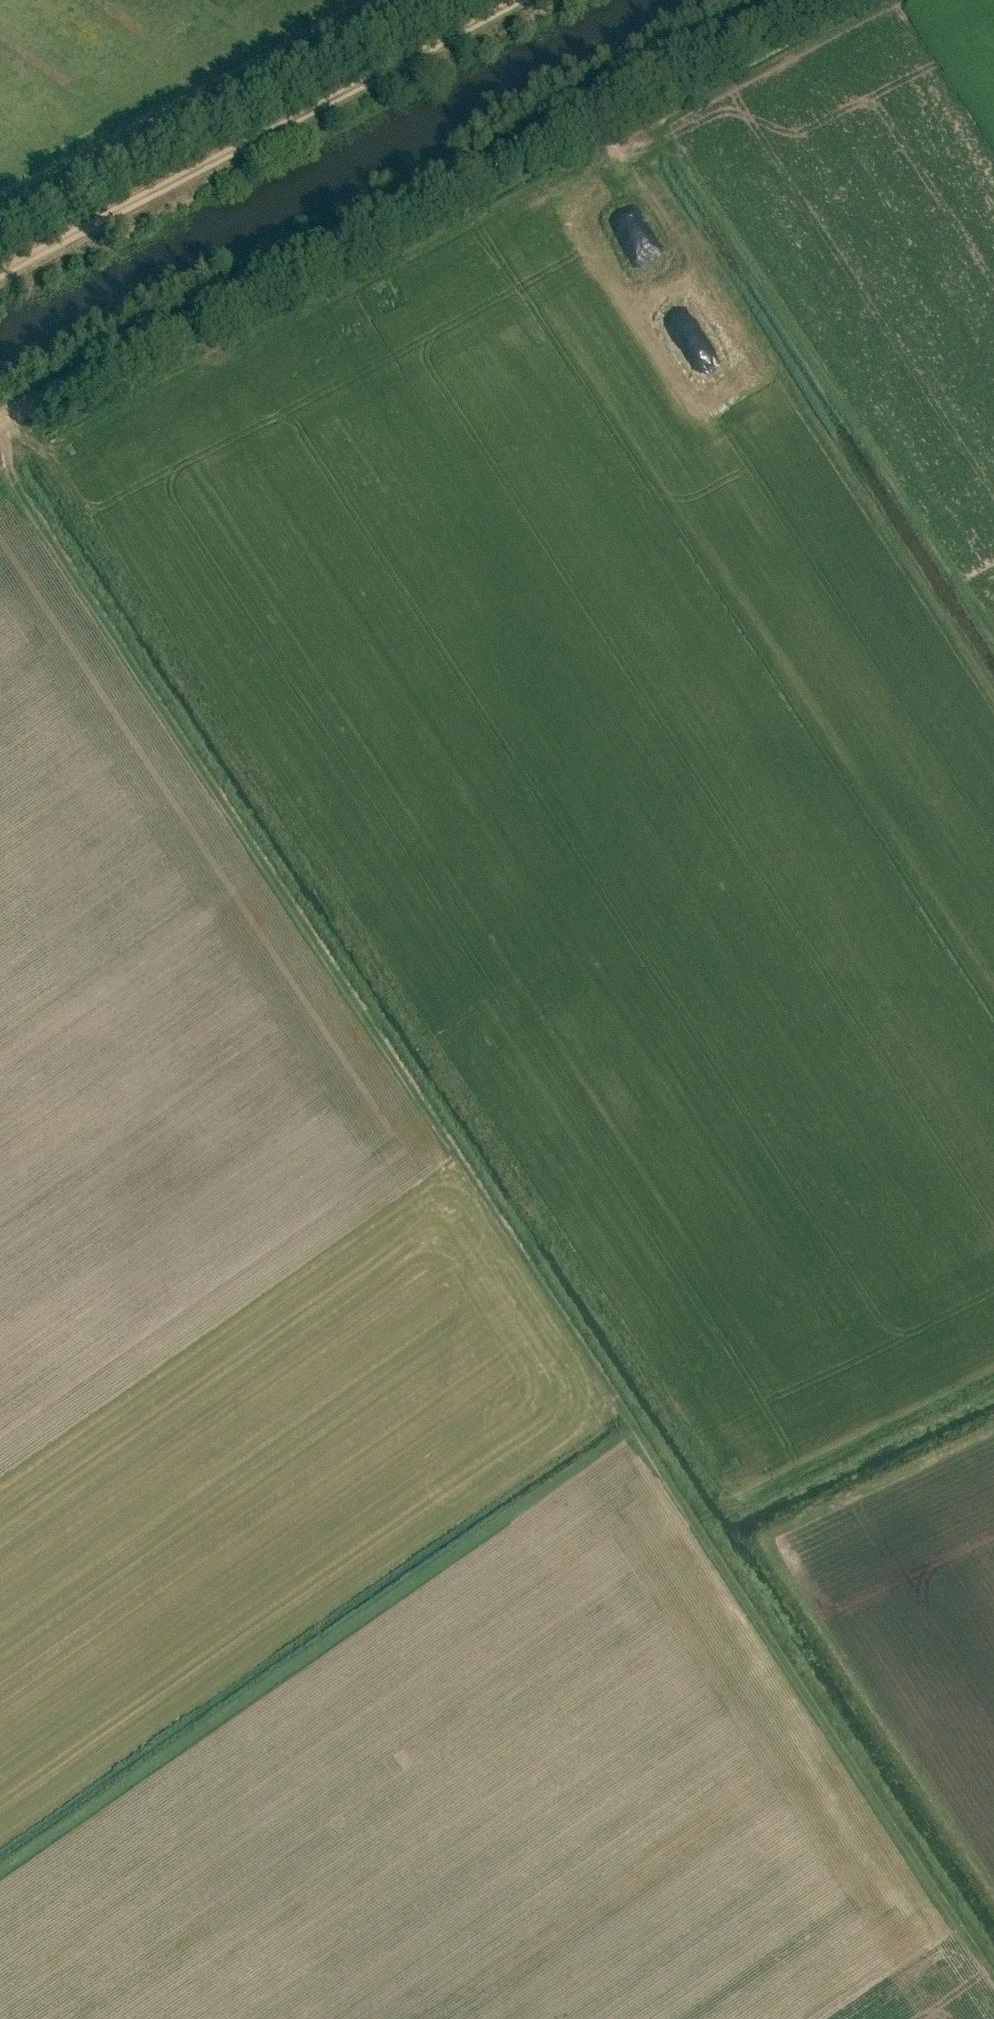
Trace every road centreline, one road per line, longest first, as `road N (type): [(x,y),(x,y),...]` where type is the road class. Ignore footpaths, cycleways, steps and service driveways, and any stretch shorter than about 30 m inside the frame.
road 1 (track): [(0,423),(779,0)]
road 2 (track): [(524,0),(0,278)]

